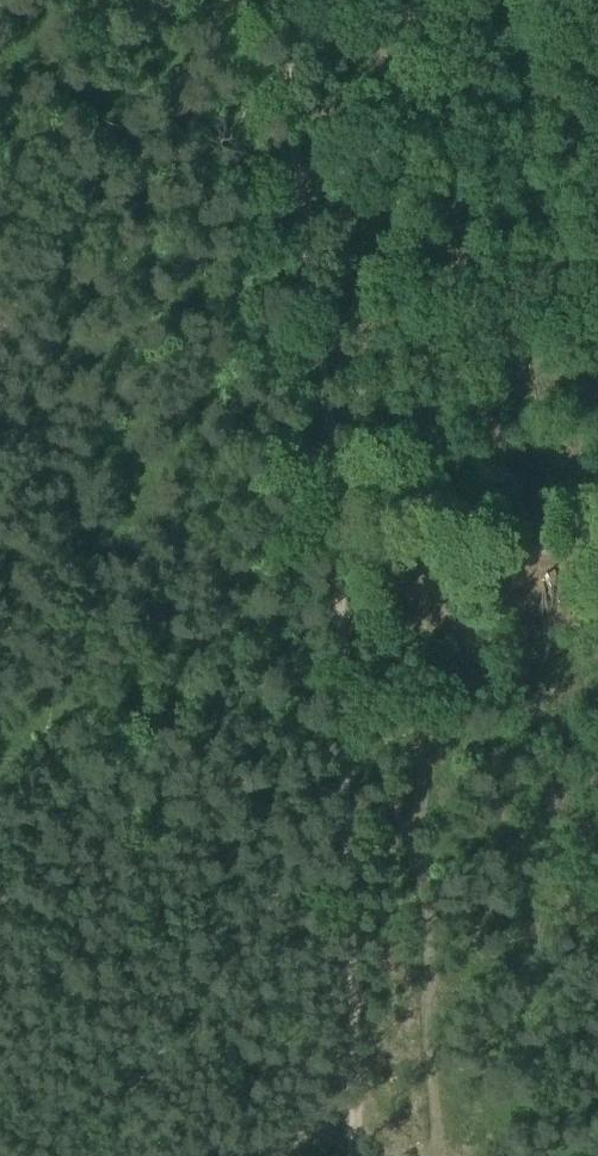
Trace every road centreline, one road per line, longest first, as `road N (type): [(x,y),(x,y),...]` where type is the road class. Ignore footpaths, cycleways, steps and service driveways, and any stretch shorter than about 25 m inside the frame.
road 1 (track): [(358,1128),(336,557)]
road 2 (track): [(336,557),(277,0)]
road 3 (track): [(597,557),(336,557)]
road 4 (track): [(189,1155),(358,1128)]

